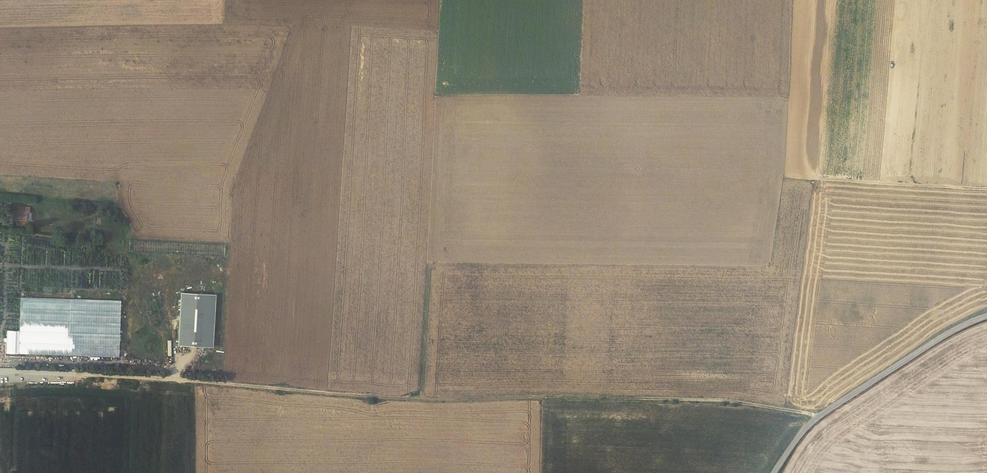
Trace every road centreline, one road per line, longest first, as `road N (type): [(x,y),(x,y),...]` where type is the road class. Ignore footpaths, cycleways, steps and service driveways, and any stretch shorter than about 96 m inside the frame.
road 1 (track): [(0,373),(420,399),(728,400),(815,418)]
road 2 (unclassified): [(775,472),(815,418),(986,316)]
road 3 (track): [(986,189),(823,179)]

